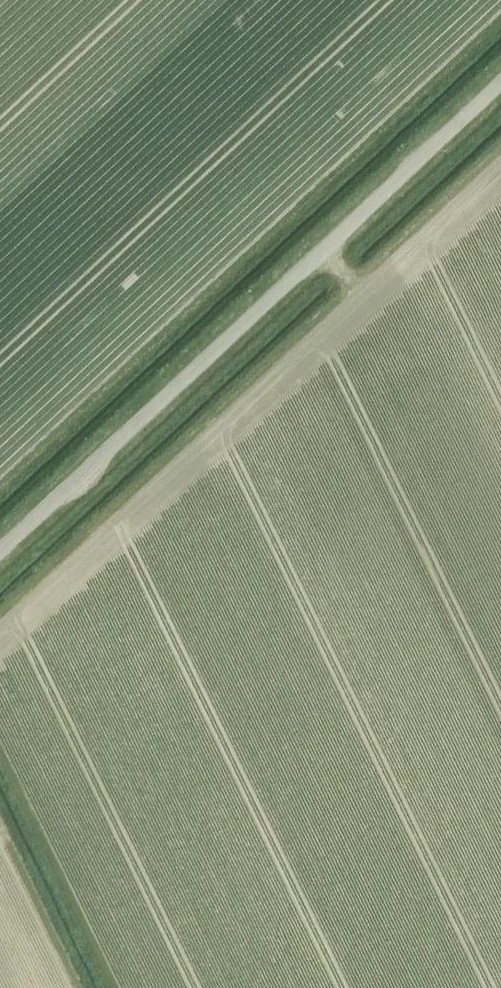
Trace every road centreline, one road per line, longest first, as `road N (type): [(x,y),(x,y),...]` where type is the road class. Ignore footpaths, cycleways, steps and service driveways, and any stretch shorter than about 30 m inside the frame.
road 1 (unclassified): [(0,549),(500,83)]

